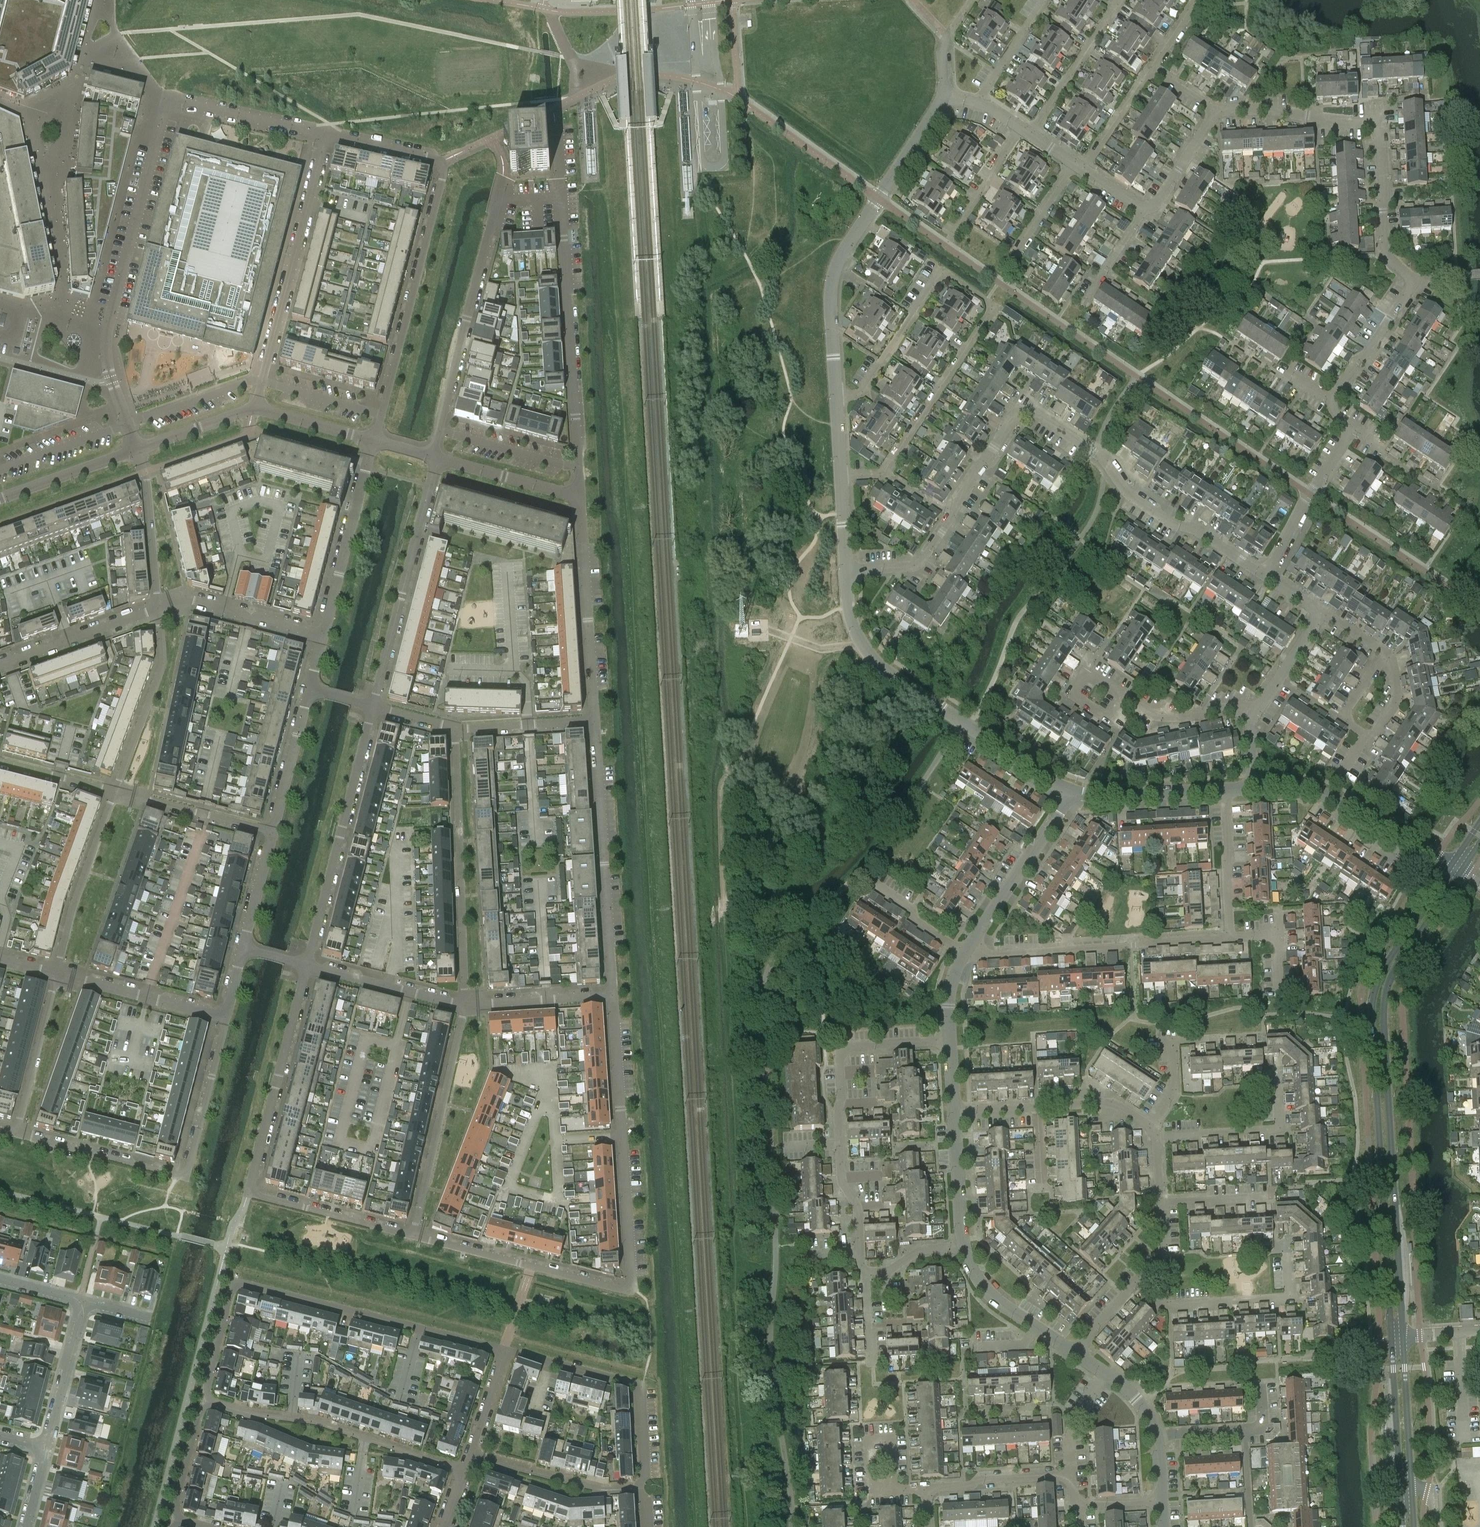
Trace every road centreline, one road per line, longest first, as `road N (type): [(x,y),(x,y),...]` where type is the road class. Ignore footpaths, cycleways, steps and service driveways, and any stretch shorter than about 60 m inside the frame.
road 1 (residential): [(1265,575),(1126,492),(1093,454),(1027,414),(1015,418),(919,566),(846,572)]
road 2 (residential): [(129,424),(106,360),(106,334),(167,98),(327,134)]
road 3 (tertiary): [(1452,865),(1386,963),(1372,1007),(1392,1341)]
road 4 (tertiary): [(1403,1337),(1385,996),(1460,870)]
road 5 (residential): [(1332,402),(1415,279),(1386,255),(1378,124),(1265,108),(1216,110)]
road 6 (residential): [(840,473),(885,472),(988,311),(986,300),(949,277),(934,280),(862,392),(836,395)]
road 7 (residential): [(306,967),(248,1193),(411,1235)]
road 8 (residential): [(504,1351),(238,1281),(207,1401)]
road 9 (residential): [(382,414),(444,169),(433,157),(327,134)]
road 10 (residential): [(836,395),(833,273),(945,95)]
road 11 (residential): [(610,993),(631,1286)]
road 12 (residential): [(465,1005),(455,730)]
road 13 (residential): [(594,719),(610,993)]
road 14 (residential): [(372,706),(306,967)]
road 15 (residential): [(579,465),(560,197)]
road 16 (residential): [(207,1401),(324,1424),(465,1473)]
road 17 (residential): [(966,951),(1232,934)]
road 18 (residential): [(327,134),(262,381)]
road 19 (residential): [(372,706),(436,459)]
road 20 (residential): [(504,1351),(639,1385),(639,1489)]
road 21 (residential): [(498,200),(437,430)]
road 22 (residential): [(411,1235),(465,1005)]
road 23 (residential): [(411,1235),(631,1286)]
road 24 (residential): [(1139,1280),(1169,1306),(1292,1299),(1288,1243)]
road 25 (residential): [(866,1272),(847,1192),(841,1056)]
road 26 (residential): [(1341,774),(1397,698),(1385,653),(1321,611)]
road 27 (residential): [(964,723),(862,647),(846,572)]
road 28 (residential): [(1252,788),(1329,796),(1431,851)]
road 29 (residential): [(581,527),(594,719)]
road 30 (residential): [(57,975),(116,792)]
road 31 (residential): [(116,792),(162,661),(158,608)]
road 32 (residential): [(1153,1131),(1173,1099),(1170,1039),(1264,1034)]
road 33 (residential): [(966,951),(1071,793)]
road 34 (tertiary): [(1414,1526),(1403,1337)]
road 35 (tertiary): [(1392,1341),(1404,1526)]
road 36 (residential): [(1156,1136),(1281,1129),(1279,1072)]
road 37 (residential): [(368,464),(324,635)]
road 38 (residential): [(227,1019),(57,975)]
road 39 (residential): [(16,1134),(186,1177)]
road 40 (residential): [(639,1489),(601,1489),(470,1456)]
road 41 (residential): [(158,608),(192,601),(324,635)]
road 42 (residential): [(0,665),(158,608)]
road 43 (residential): [(956,1112),(948,996),(966,951)]
road 44 (residential): [(16,1134),(57,975)]
road 45 (residential): [(116,792),(275,832)]
road 46 (residential): [(465,1005),(306,967)]
road 47 (residential): [(227,1019),(186,1177)]
road 48 (residential): [(1030,134),(1120,0)]
road 49 (residential): [(158,608),(138,449)]
road 50 (residential): [(1071,793),(1227,789)]
road 51 (residential): [(1073,1355),(999,1300),(966,1251)]
road 52 (residential): [(47,1447),(82,1300)]
road 53 (residential): [(580,497),(436,459)]
road 54 (residential): [(1072,1477),(926,1489)]
road 55 (residential): [(0,498),(138,449)]
road 56 (residential): [(579,465),(437,430)]
road 57 (residential): [(312,691),(275,832)]
road 58 (residential): [(610,993),(465,1005)]
road 59 (residential): [(1232,934),(1227,789)]
road 60 (residential): [(455,730),(594,719)]
road 61 (residential): [(966,1251),(956,1112)]
road 62 (residential): [(1248,708),(1163,718),(1123,696)]
road 63 (residential): [(964,723),(1071,793)]
road 64 (residential): [(954,233),(1019,126)]
road 65 (residential): [(976,103),(1047,0)]
road 66 (residential): [(1153,1131),(1112,1103),(1037,1107)]
road 67 (residential): [(254,408),(374,442)]
road 68 (residential): [(275,832),(241,951)]
road 69 (residential): [(1248,708),(1265,699),(1321,611)]
road 70 (residential): [(175,1520),(207,1401)]
road 71 (residential): [(138,449),(254,408)]
road 72 (residential): [(1216,110),(1161,199),(1146,209)]
road 73 (residential): [(1155,1439),(1136,1398),(1073,1355)]
road 74 (residential): [(1084,168),(1151,68)]
road 75 (residential): [(0,762),(116,792)]

